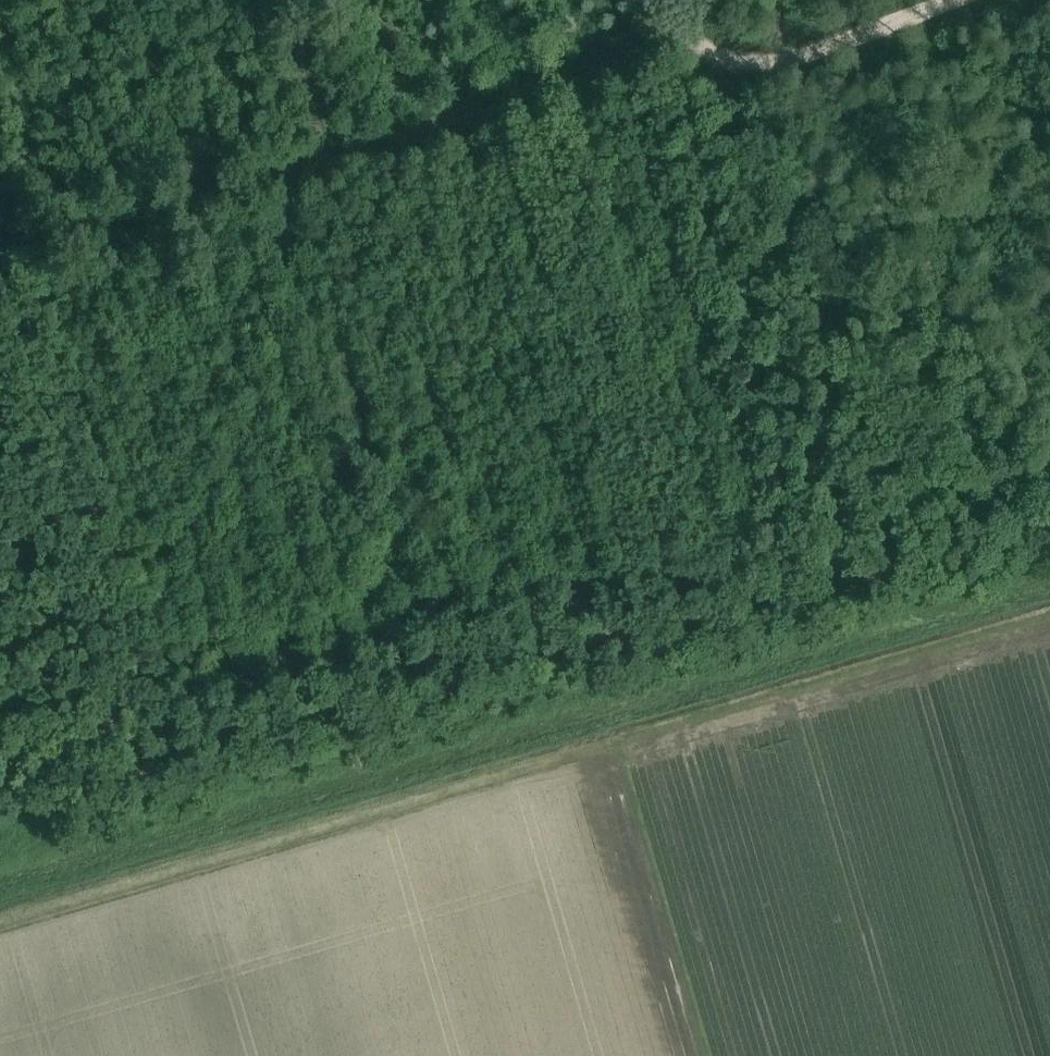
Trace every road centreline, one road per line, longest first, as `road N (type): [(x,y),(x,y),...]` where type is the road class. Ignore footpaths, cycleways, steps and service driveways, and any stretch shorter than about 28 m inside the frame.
road 1 (track): [(0,883),(1049,580)]
road 2 (track): [(947,0),(785,62),(725,60)]

